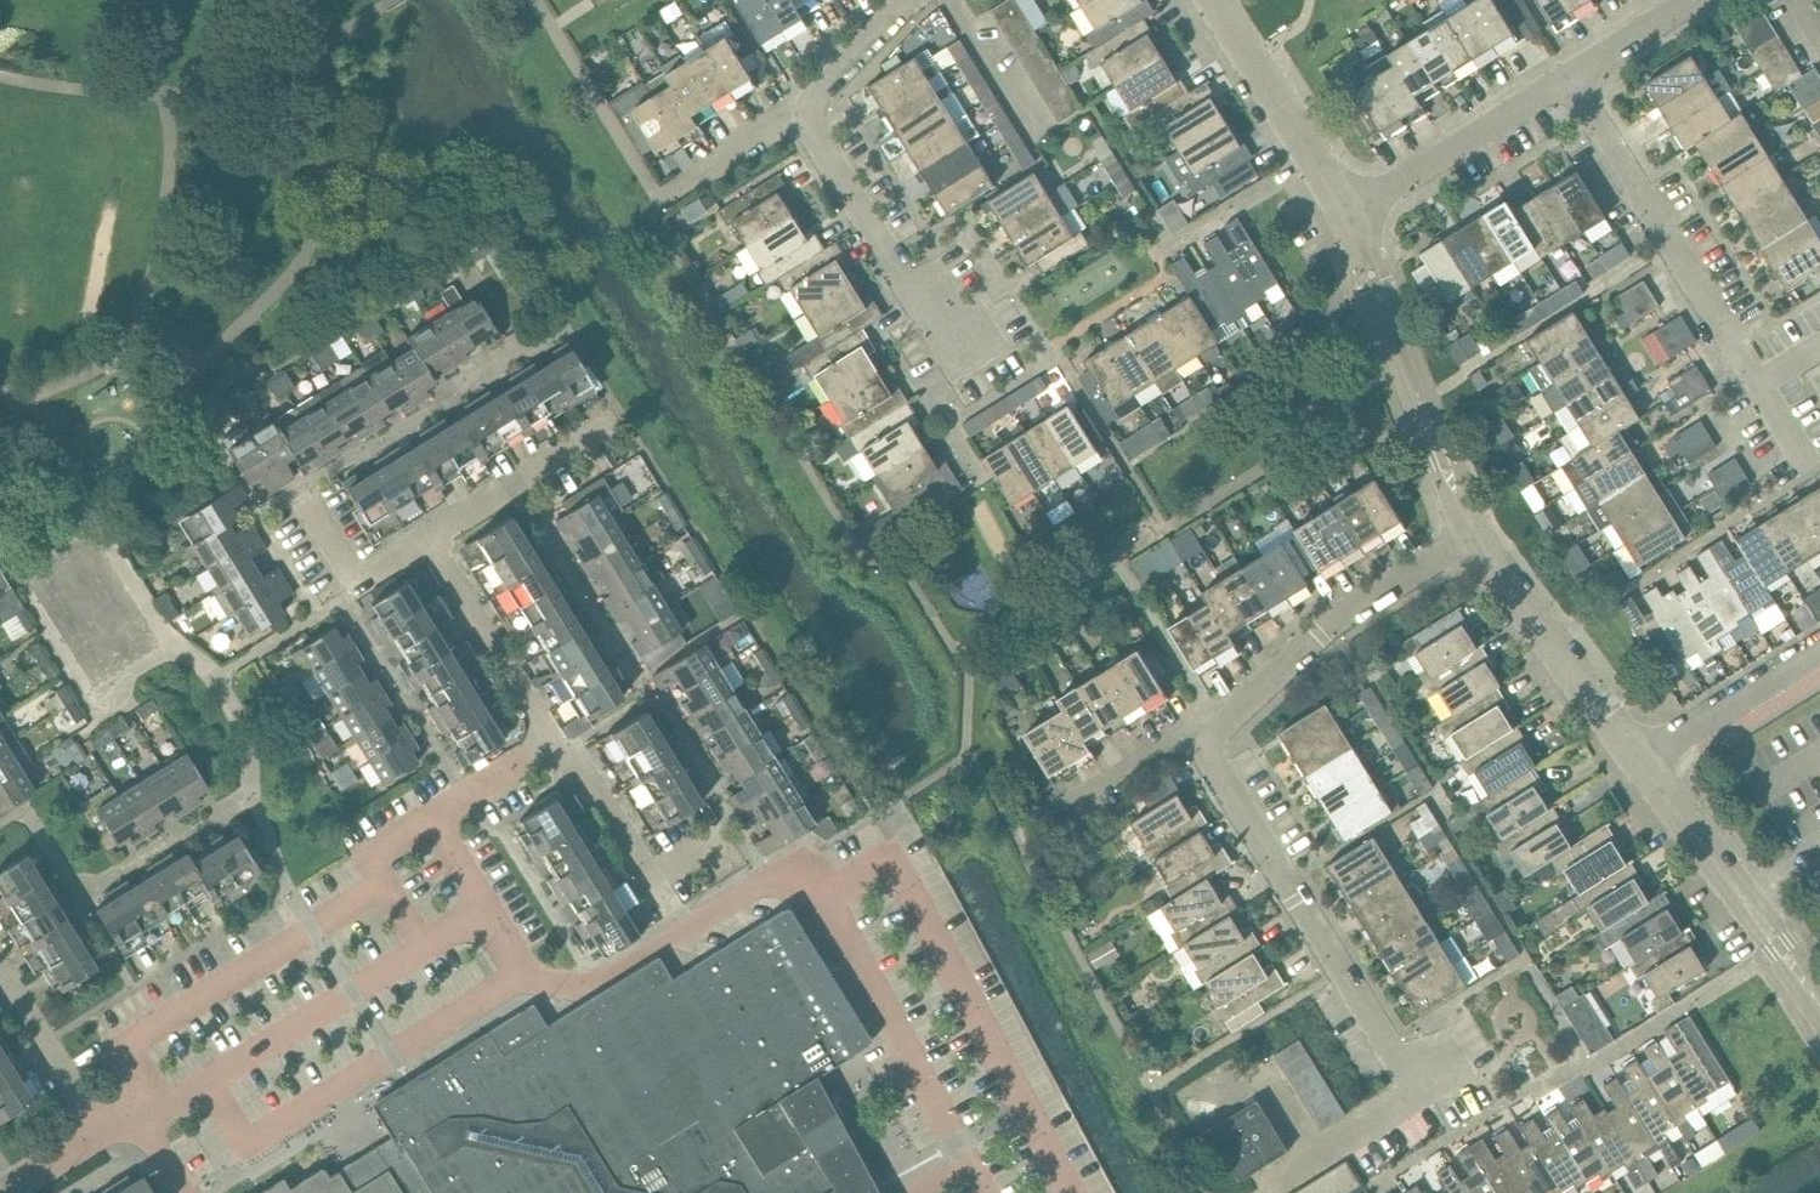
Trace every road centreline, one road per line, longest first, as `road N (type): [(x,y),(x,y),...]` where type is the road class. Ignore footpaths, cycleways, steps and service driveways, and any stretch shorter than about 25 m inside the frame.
road 1 (residential): [(135,1116),(155,1109),(119,1049),(385,882),(370,858),(551,746)]
road 2 (residential): [(1210,744),(1214,763),(1420,1094),(1481,1057)]
road 3 (residential): [(1565,71),(1759,384)]
road 4 (residential): [(1473,536),(1346,213)]
road 5 (residential): [(1473,536),(1336,618),(1220,725),(1210,744)]
road 6 (residential): [(972,384),(817,143),(811,112)]
road 7 (residential): [(1819,1009),(1642,757)]
road 8 (residential): [(1642,757),(1473,536)]
road 9 (residential): [(1346,213),(1565,71)]
road 10 (residential): [(1346,213),(1212,0)]
road 11 (residential): [(551,746),(430,538)]
road 12 (residential): [(430,538),(627,419)]
road 13 (residential): [(1642,757),(1819,649)]
road 14 (residential): [(100,1130),(0,970)]
road 15 (residential): [(811,112),(785,117),(657,199)]
road 16 (residential): [(652,881),(582,768),(563,764),(551,746)]
road 17 (residential): [(1075,799),(1162,745),(1210,744)]
road 18 (residential): [(811,112),(824,85),(905,0)]
road 19 (residential): [(1565,71),(1685,0)]

